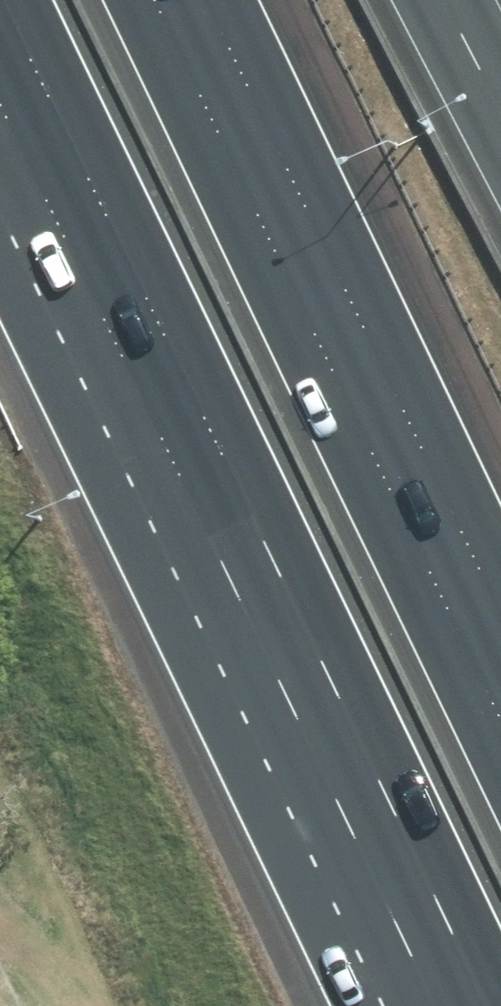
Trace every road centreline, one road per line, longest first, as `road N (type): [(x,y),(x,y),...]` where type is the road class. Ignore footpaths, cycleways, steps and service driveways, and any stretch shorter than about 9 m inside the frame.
road 1 (motorway): [(478,1005),(0,11)]
road 2 (motorway): [(152,0),(500,726)]

